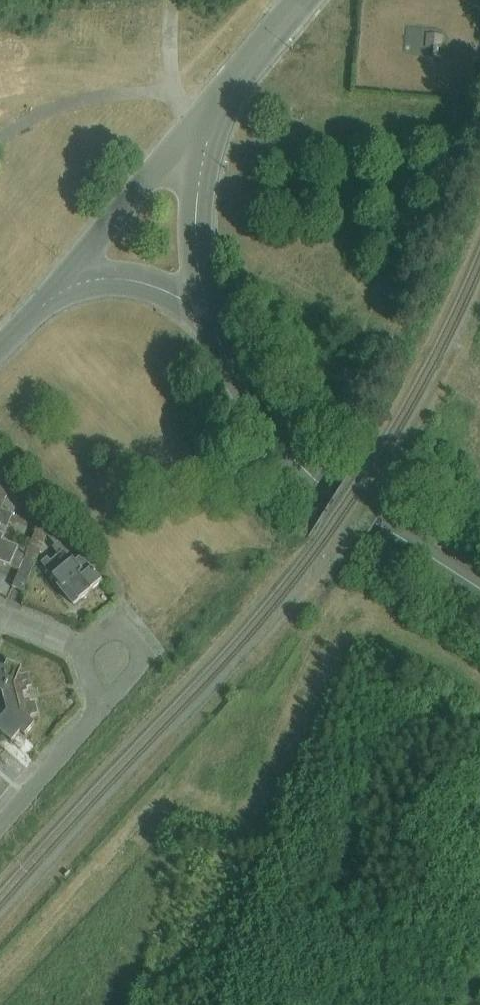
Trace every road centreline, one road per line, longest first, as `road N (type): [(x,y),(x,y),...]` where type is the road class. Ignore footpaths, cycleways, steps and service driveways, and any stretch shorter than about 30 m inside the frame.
road 1 (tertiary): [(198,299),(258,417),(295,459),(479,590)]
road 2 (tertiary): [(72,271),(202,124)]
road 3 (tertiary): [(202,124),(198,299)]
road 4 (residential): [(0,826),(106,698)]
road 5 (tertiary): [(202,124),(304,0)]
road 6 (residential): [(106,698),(141,664),(138,645),(113,628),(84,650)]
road 7 (tertiary): [(72,271),(198,299)]

